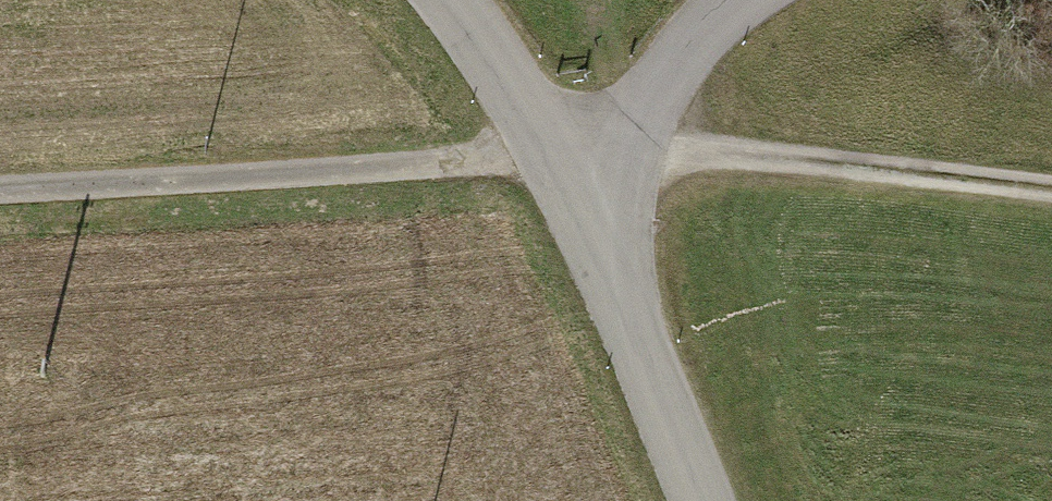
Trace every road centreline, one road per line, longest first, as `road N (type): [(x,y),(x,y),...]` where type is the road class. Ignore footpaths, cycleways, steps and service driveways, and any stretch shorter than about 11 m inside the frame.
road 1 (track): [(0,194),(569,160)]
road 2 (track): [(1051,188),(724,153),(569,160)]
road 3 (unclassified): [(705,500),(569,160)]
road 4 (unclassified): [(569,160),(741,0)]
road 5 (unclassified): [(569,160),(450,0)]

